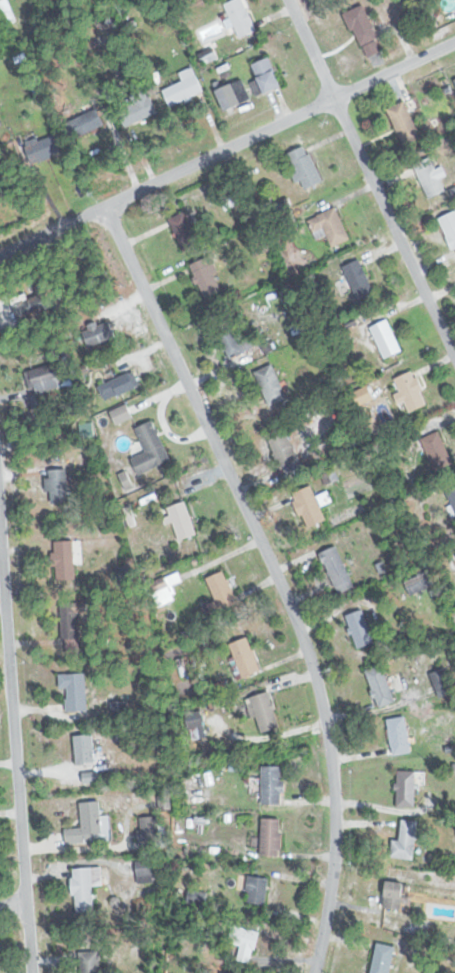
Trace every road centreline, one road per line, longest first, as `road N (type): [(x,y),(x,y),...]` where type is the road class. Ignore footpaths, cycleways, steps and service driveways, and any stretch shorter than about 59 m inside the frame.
road 1 (residential): [(103,207),(290,609),(314,680),(334,823),(312,972)]
road 2 (residential): [(0,256),(454,42)]
road 3 (residential): [(0,555),(30,972)]
road 4 (residential): [(287,0),(454,364)]

